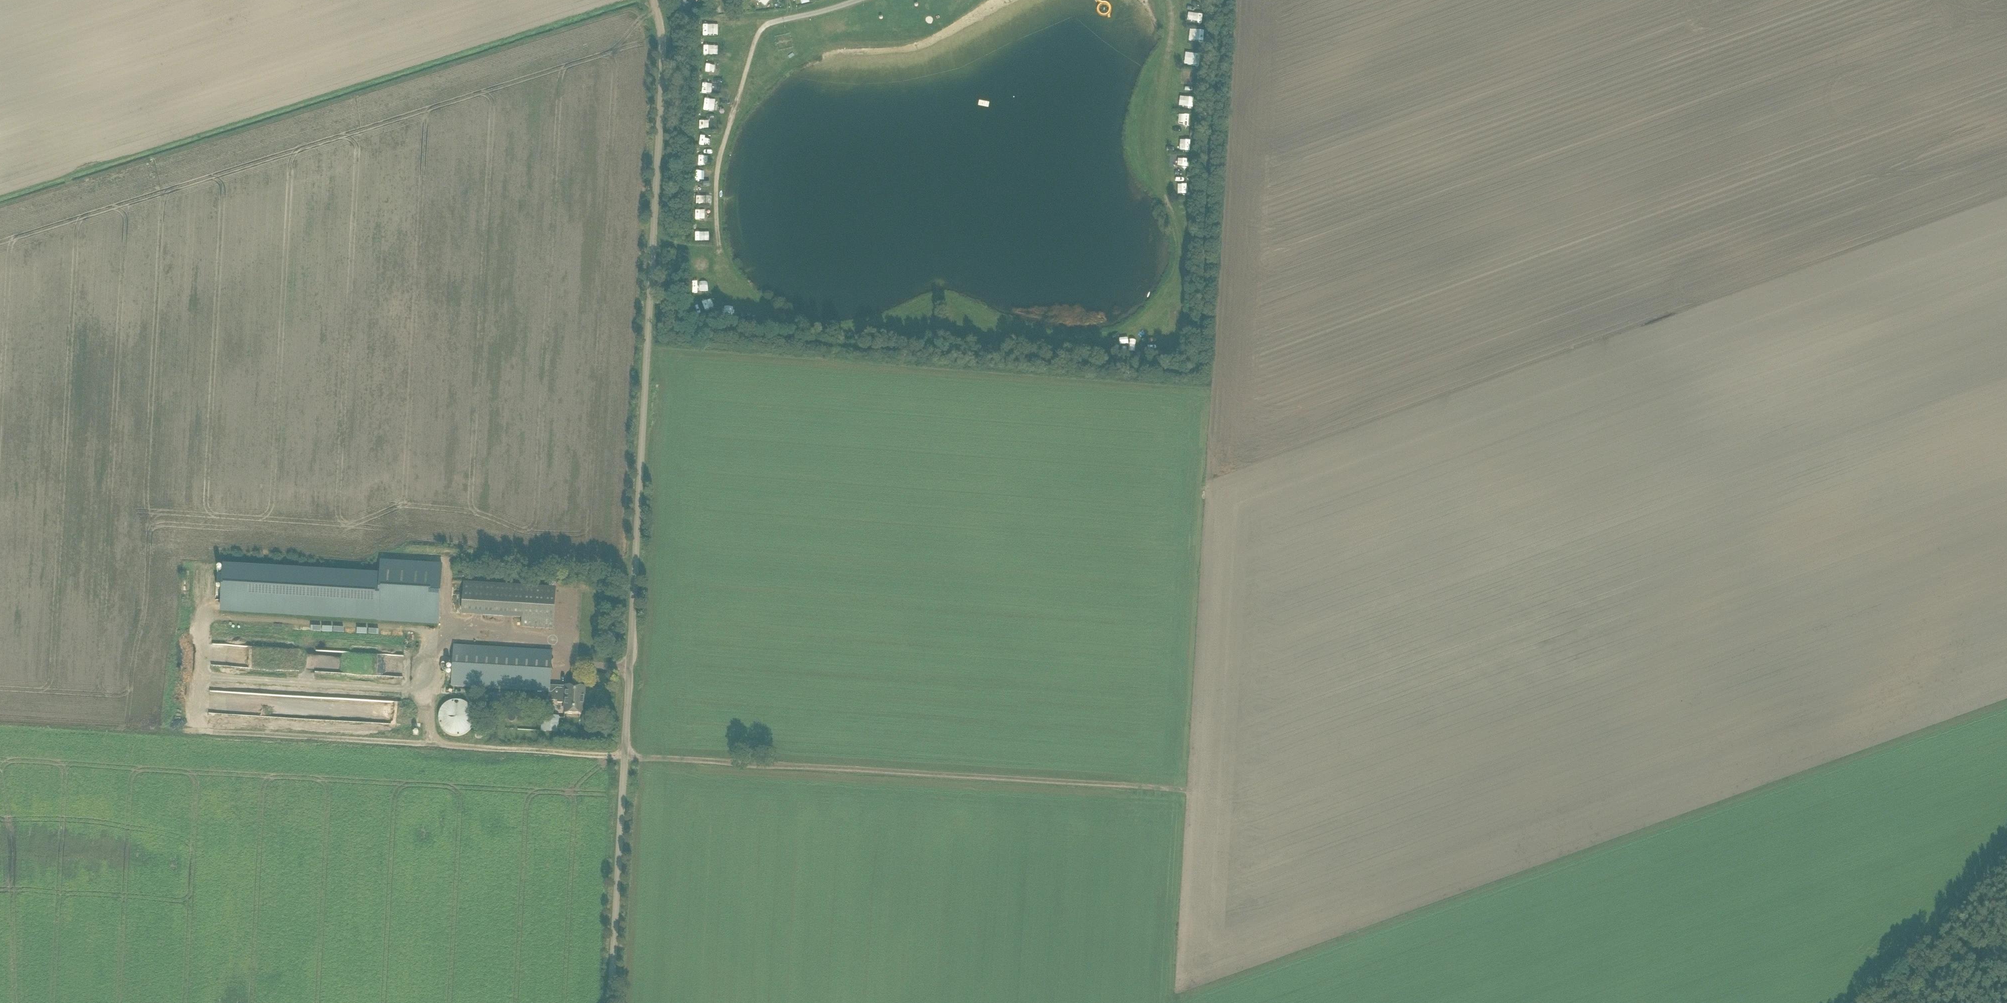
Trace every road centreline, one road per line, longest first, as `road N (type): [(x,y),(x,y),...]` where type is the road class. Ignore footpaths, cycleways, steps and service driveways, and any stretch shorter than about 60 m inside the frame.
road 1 (track): [(1190,790),(147,728)]
road 2 (unclassified): [(612,1002),(663,47),(654,0)]
road 3 (track): [(1208,480),(1176,1002)]
road 4 (track): [(719,252),(730,280),(763,311),(797,326),(880,324),(940,300),(1034,334),(1102,340),(1147,318),(1165,295)]

